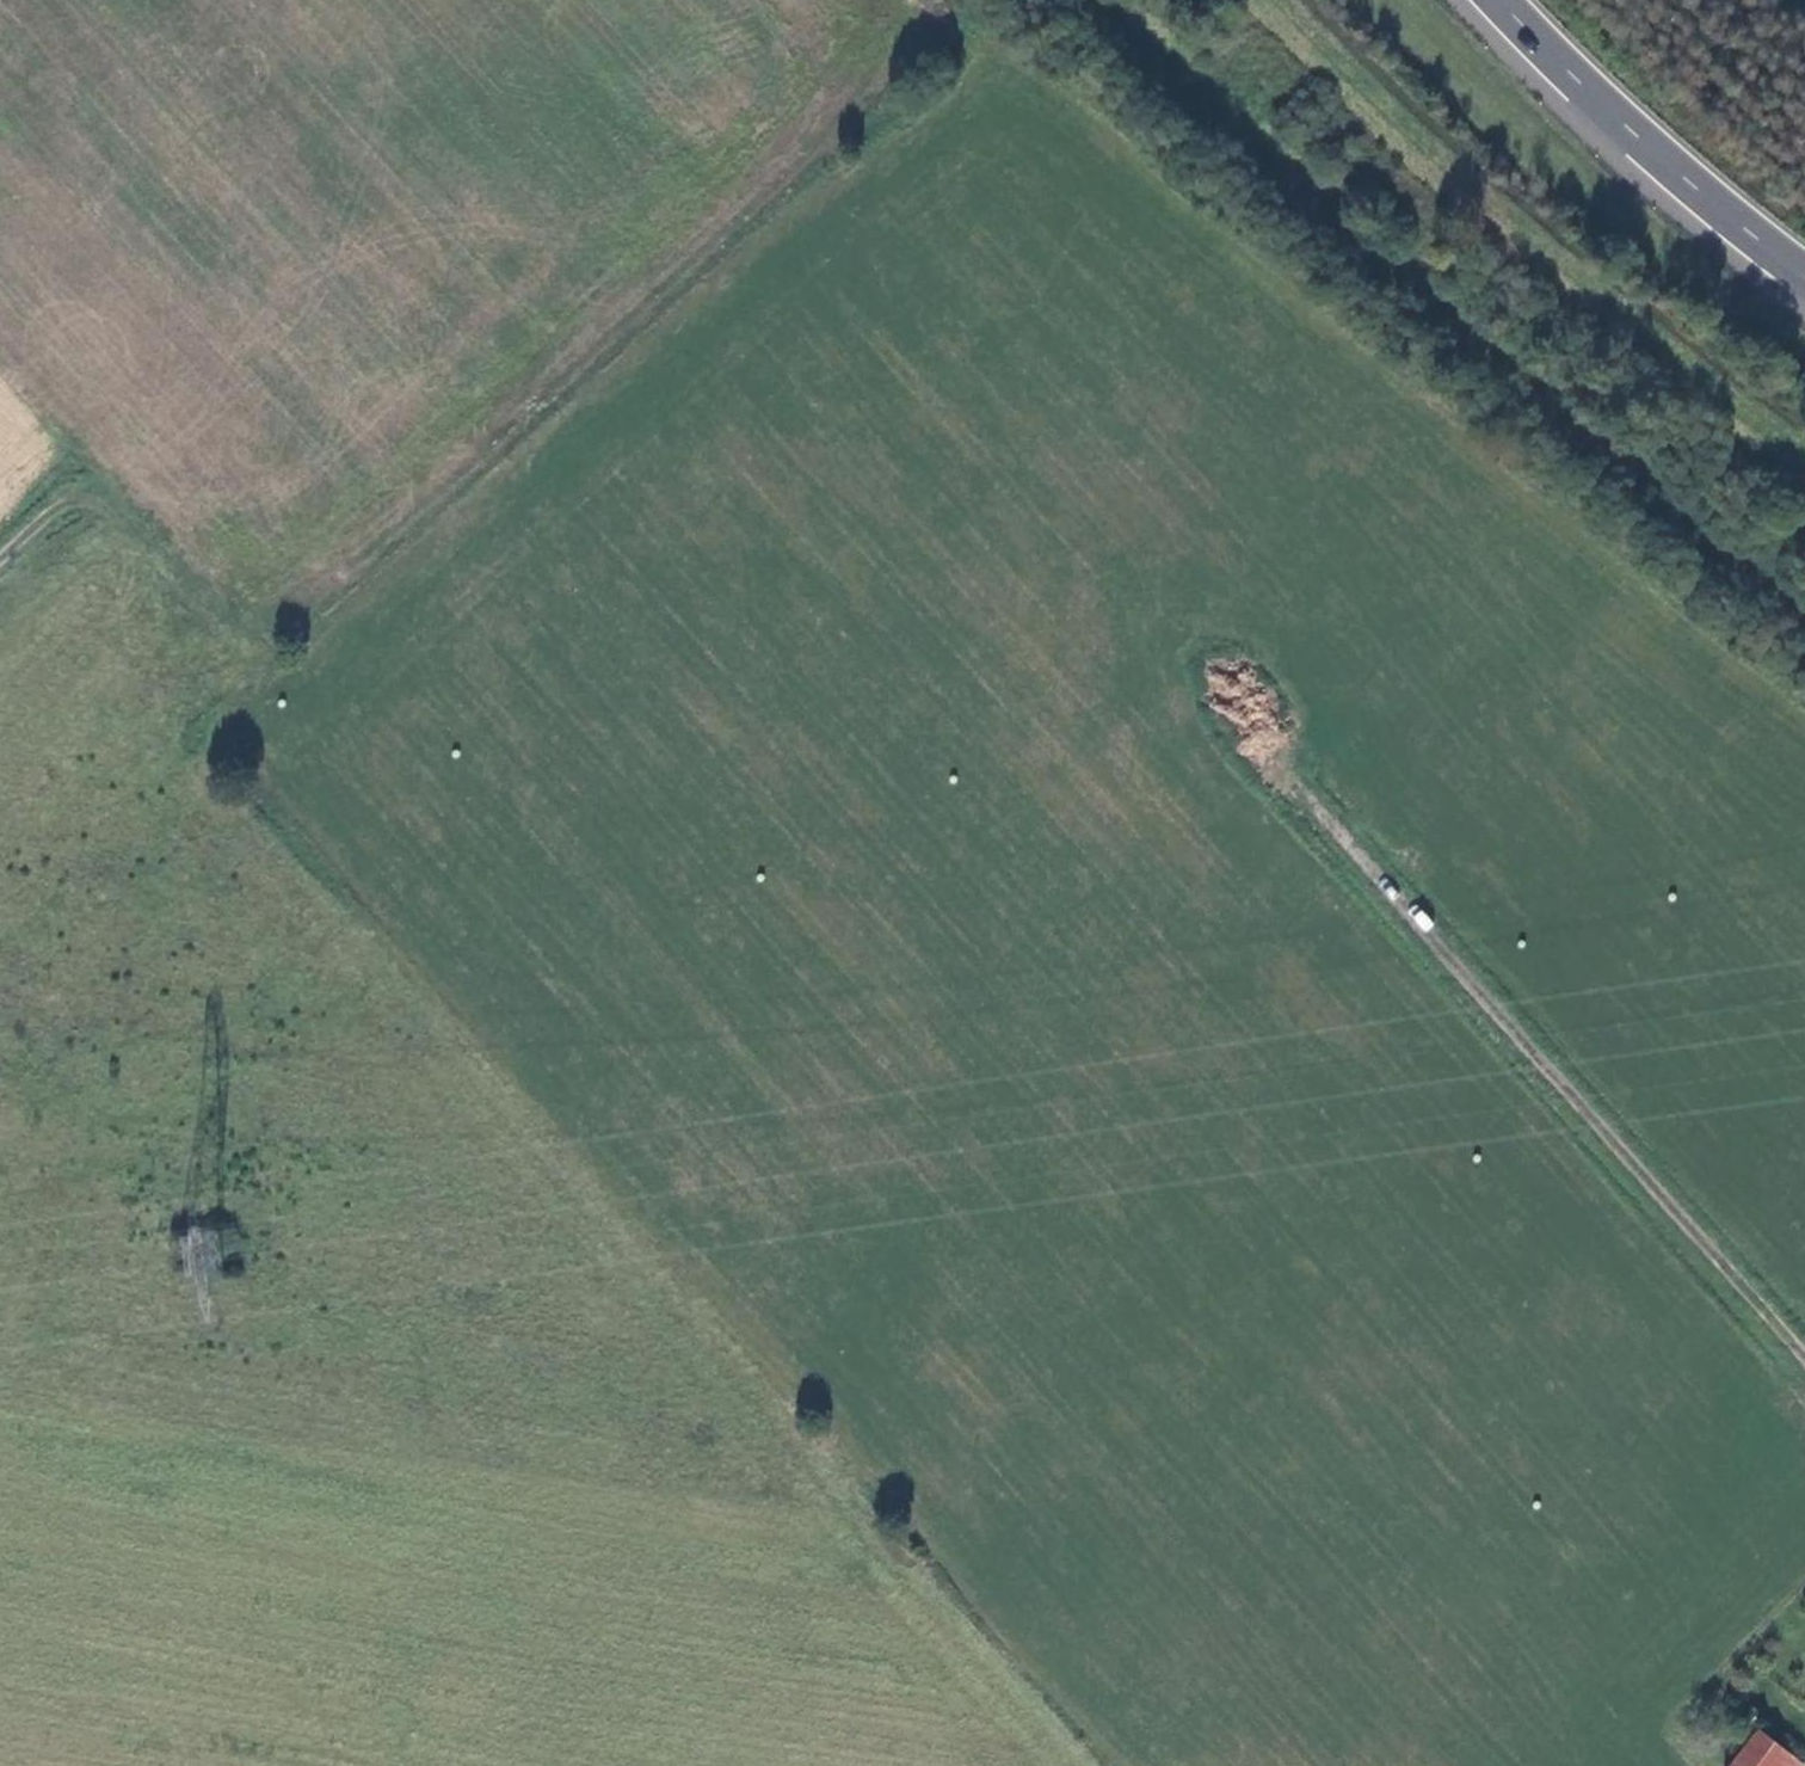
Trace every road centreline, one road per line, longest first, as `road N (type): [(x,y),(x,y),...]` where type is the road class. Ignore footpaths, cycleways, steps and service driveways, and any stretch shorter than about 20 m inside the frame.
road 1 (track): [(1225,703),(1804,1359)]
road 2 (motorway): [(1497,0),(1676,173),(1804,276)]

